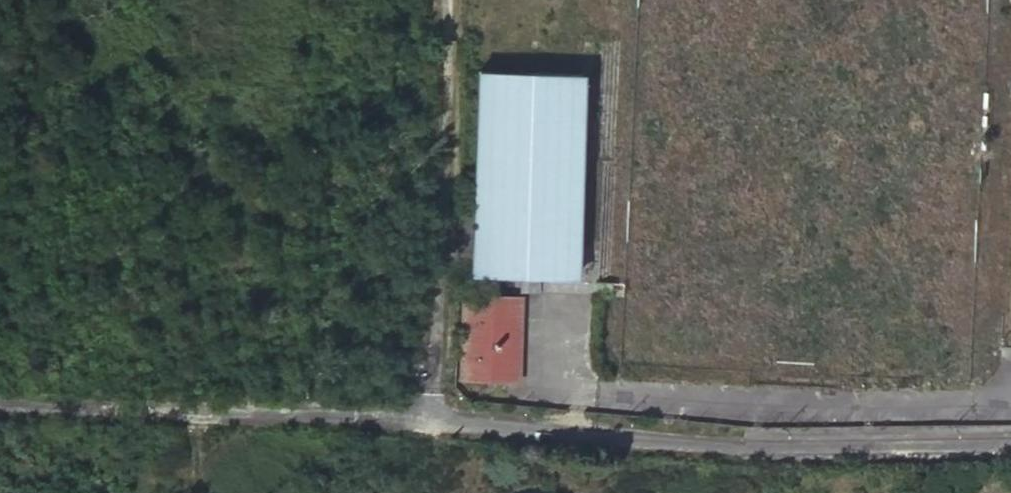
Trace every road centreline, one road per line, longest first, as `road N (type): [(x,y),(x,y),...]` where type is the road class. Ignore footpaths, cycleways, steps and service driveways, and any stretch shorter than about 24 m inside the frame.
road 1 (residential): [(1010,439),(661,443),(431,421),(0,410)]

